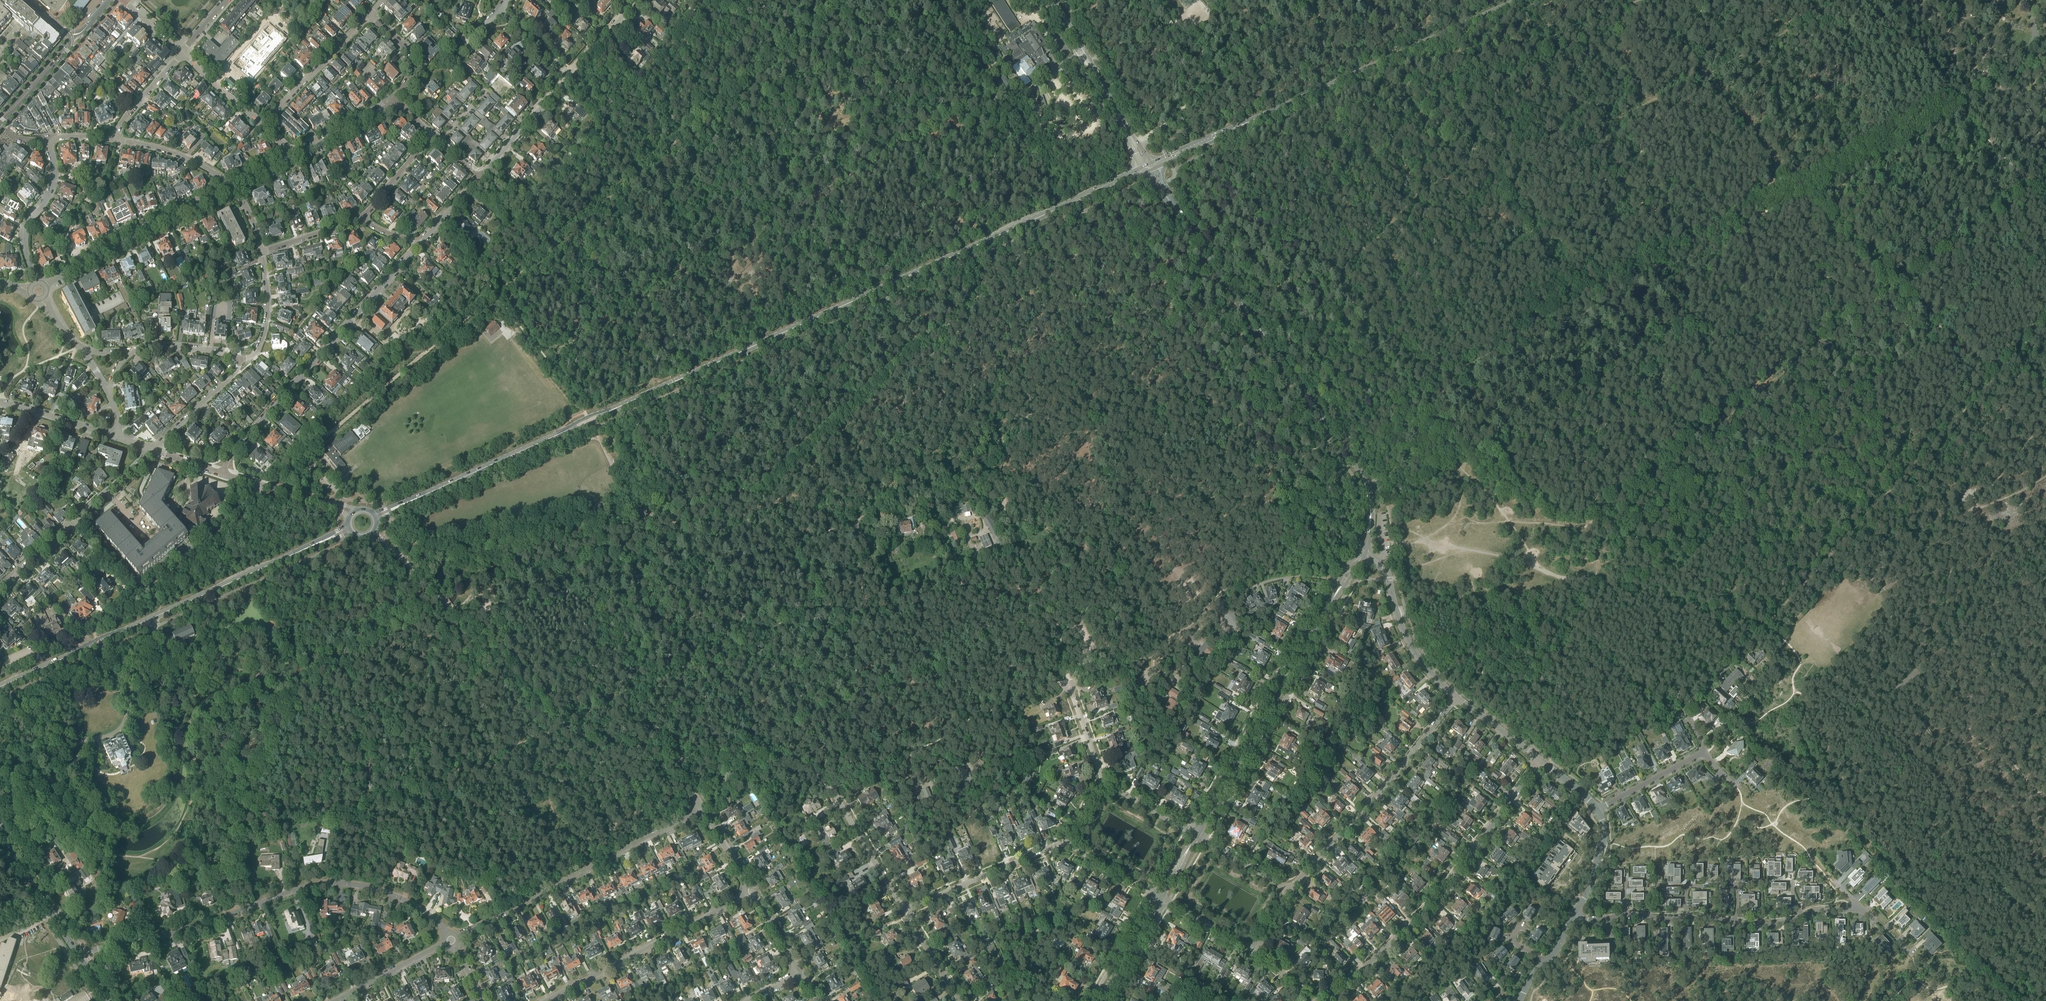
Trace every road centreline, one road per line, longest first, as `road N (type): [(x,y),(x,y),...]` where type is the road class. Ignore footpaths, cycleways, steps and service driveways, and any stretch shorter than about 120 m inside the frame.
road 1 (primary): [(375,518),(1149,167)]
road 2 (track): [(1273,473),(1567,292),(1479,163),(1532,129),(1564,55),(1633,0)]
road 3 (track): [(302,456),(837,0)]
road 4 (track): [(602,528),(756,498),(1051,227)]
road 5 (track): [(1650,0),(1800,191),(1986,381)]
road 6 (track): [(1953,94),(1803,176),(1785,173),(1567,292),(1561,306)]
road 7 (track): [(2045,424),(1972,509),(1951,567),(1941,646),(1978,743),(2045,800)]
road 8 (track): [(2045,319),(1761,628)]
road 9 (tertiary): [(1371,505),(1334,433),(1149,167)]
road 10 (track): [(1567,527),(1889,283)]
road 11 (primary): [(1516,0),(1149,167)]
road 12 (residential): [(78,956),(300,888),(343,883),(405,900),(451,941)]
road 13 (residential): [(684,762),(563,722),(372,533)]
road 14 (primary): [(0,687),(349,529)]
road 15 (track): [(1391,525),(1716,615)]
road 16 (track): [(1837,0),(1641,109),(1586,129),(1532,129)]
road 17 (track): [(1273,473),(1084,209)]
road 18 (residential): [(1325,1000),(1440,892),(1541,761)]
road 19 (track): [(1239,140),(1417,389)]
road 20 (residential): [(906,911),(812,770),(719,755),(684,762)]
road 21 (residential): [(221,470),(418,245)]
road 22 (residential): [(1203,840),(1346,585)]
road 23 (residential): [(1334,580),(1189,832)]
road 24 (track): [(572,70),(721,94),(816,195)]
road 25 (residential): [(451,941),(702,807)]
road 26 (track): [(794,746),(1043,616)]
road 27 (track): [(1479,163),(1437,178),(1353,246),(1247,306)]
road 28 (tertiary): [(1195,836),(1329,605)]
road 29 (track): [(988,398),(1005,381),(1116,327),(1161,269),(1198,253)]
road 30 (residential): [(1457,698),(1289,891)]
road 31 (track): [(1126,667),(1034,692),(904,760)]
road 32 (residential): [(546,1000),(752,892)]
road 33 (residential): [(37,282),(24,236),(54,180),(51,143),(115,140)]
road 34 (residential): [(105,623),(267,486)]
road 35 (residential): [(44,284),(233,188)]
road 36 (track): [(654,572),(856,522)]
road 37 (residential): [(152,449),(0,589)]
road 38 (track): [(602,528),(467,555),(425,552),(419,569)]
road 39 (tertiary): [(1051,0),(1149,167)]
road 40 (track): [(2028,176),(1889,283)]
road 41 (residential): [(906,911),(1066,842)]
road 42 (tertiary): [(1457,698),(1419,661),(1388,580),(1365,555)]
road 43 (track): [(929,339),(995,411),(1006,458),(997,471)]
road 44 (track): [(836,614),(879,697),(923,748)]
road 45 (track): [(498,607),(654,572)]
road 46 (residential): [(260,125),(370,15)]
road 47 (track): [(997,471),(895,494),(856,522)]
road 48 (track): [(563,722),(699,661)]
road 49 (secondary): [(78,956),(0,834)]
road 50 (residential): [(1751,640),(1686,712),(1705,752)]
road 51 (track): [(824,608),(894,610),(952,576)]
road 52 (residential): [(479,175),(569,73)]
road 53 (track): [(699,661),(824,608)]
road 54 (track): [(872,686),(775,735),(761,758)]
road 55 (track): [(1567,527),(1511,522),(1458,464)]
road 56 (residential): [(336,1000),(451,941)]
road 57 (residential): [(115,140),(180,156),(233,188)]
road 58 (residential): [(152,449),(246,365)]
road 59 (track): [(1891,0),(1963,102)]
road 60 (residential): [(1151,894),(1090,1000)]
road 61 (residential): [(117,438),(0,403)]
road 62 (track): [(1448,524),(1511,522),(1542,572)]
road 63 (residential): [(1598,809),(1705,752)]
road 64 (track): [(1458,464),(1453,518),(1425,538),(1393,543)]

